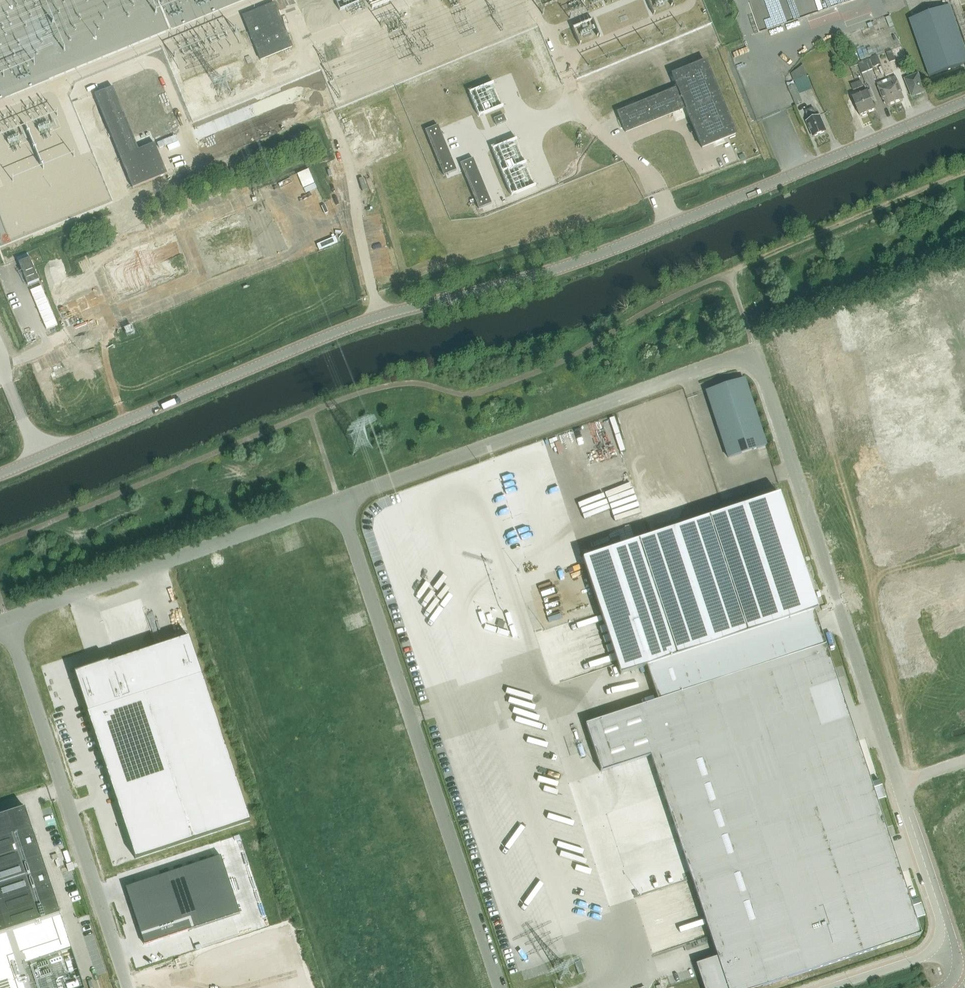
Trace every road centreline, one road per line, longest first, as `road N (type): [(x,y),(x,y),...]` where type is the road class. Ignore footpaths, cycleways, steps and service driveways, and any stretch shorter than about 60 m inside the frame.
road 1 (secondary): [(0,473),(343,329),(581,261),(964,101)]
road 2 (unclassified): [(898,786),(755,350),(338,499)]
road 3 (unclassified): [(338,499),(501,987)]
road 4 (unclassified): [(10,621),(129,987)]
road 5 (unclassified): [(338,499),(10,621)]
road 6 (track): [(964,175),(738,265),(725,278)]
road 7 (unclassified): [(898,786),(941,912)]

